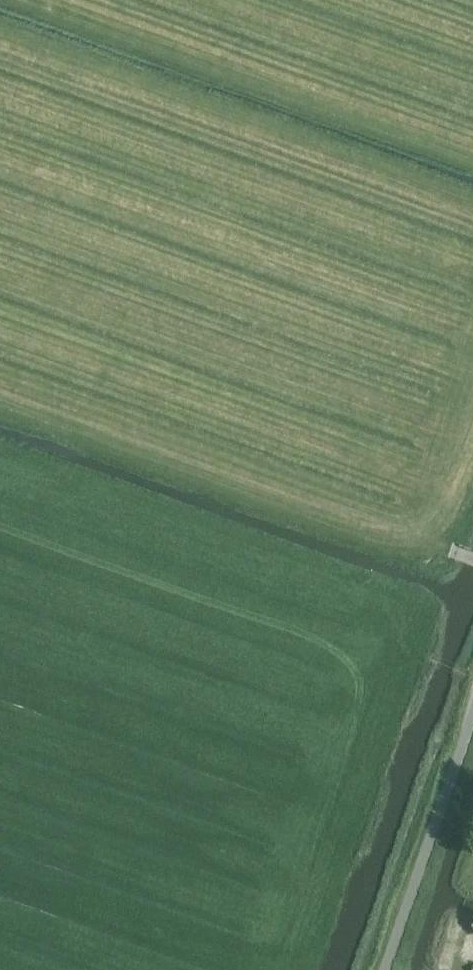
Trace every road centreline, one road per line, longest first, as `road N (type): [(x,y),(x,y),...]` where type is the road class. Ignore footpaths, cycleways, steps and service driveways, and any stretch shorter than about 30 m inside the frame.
road 1 (unclassified): [(389,969),(472,729)]

